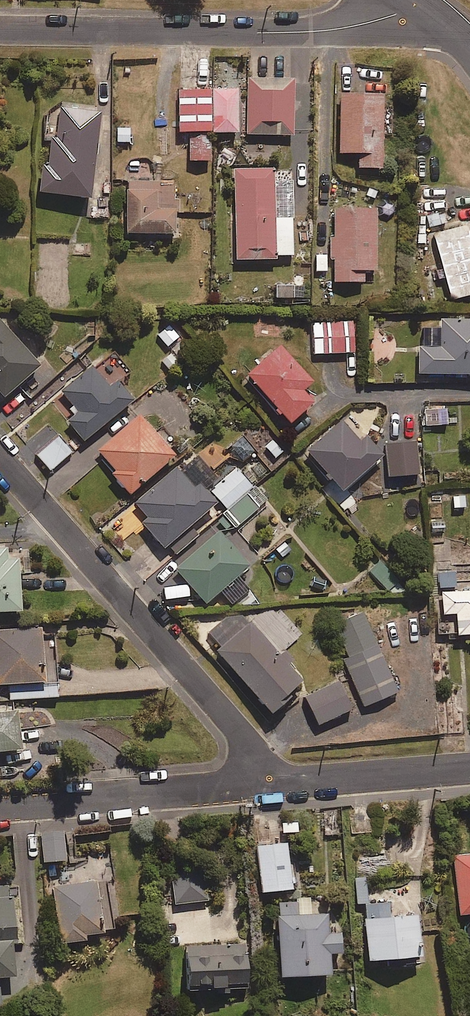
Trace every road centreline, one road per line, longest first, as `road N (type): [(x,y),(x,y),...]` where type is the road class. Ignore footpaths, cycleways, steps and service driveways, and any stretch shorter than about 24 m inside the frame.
road 1 (residential): [(0,26),(451,32)]
road 2 (residential): [(0,462),(285,780)]
road 3 (residential): [(0,804),(285,780)]
road 4 (residential): [(285,780),(469,764)]

